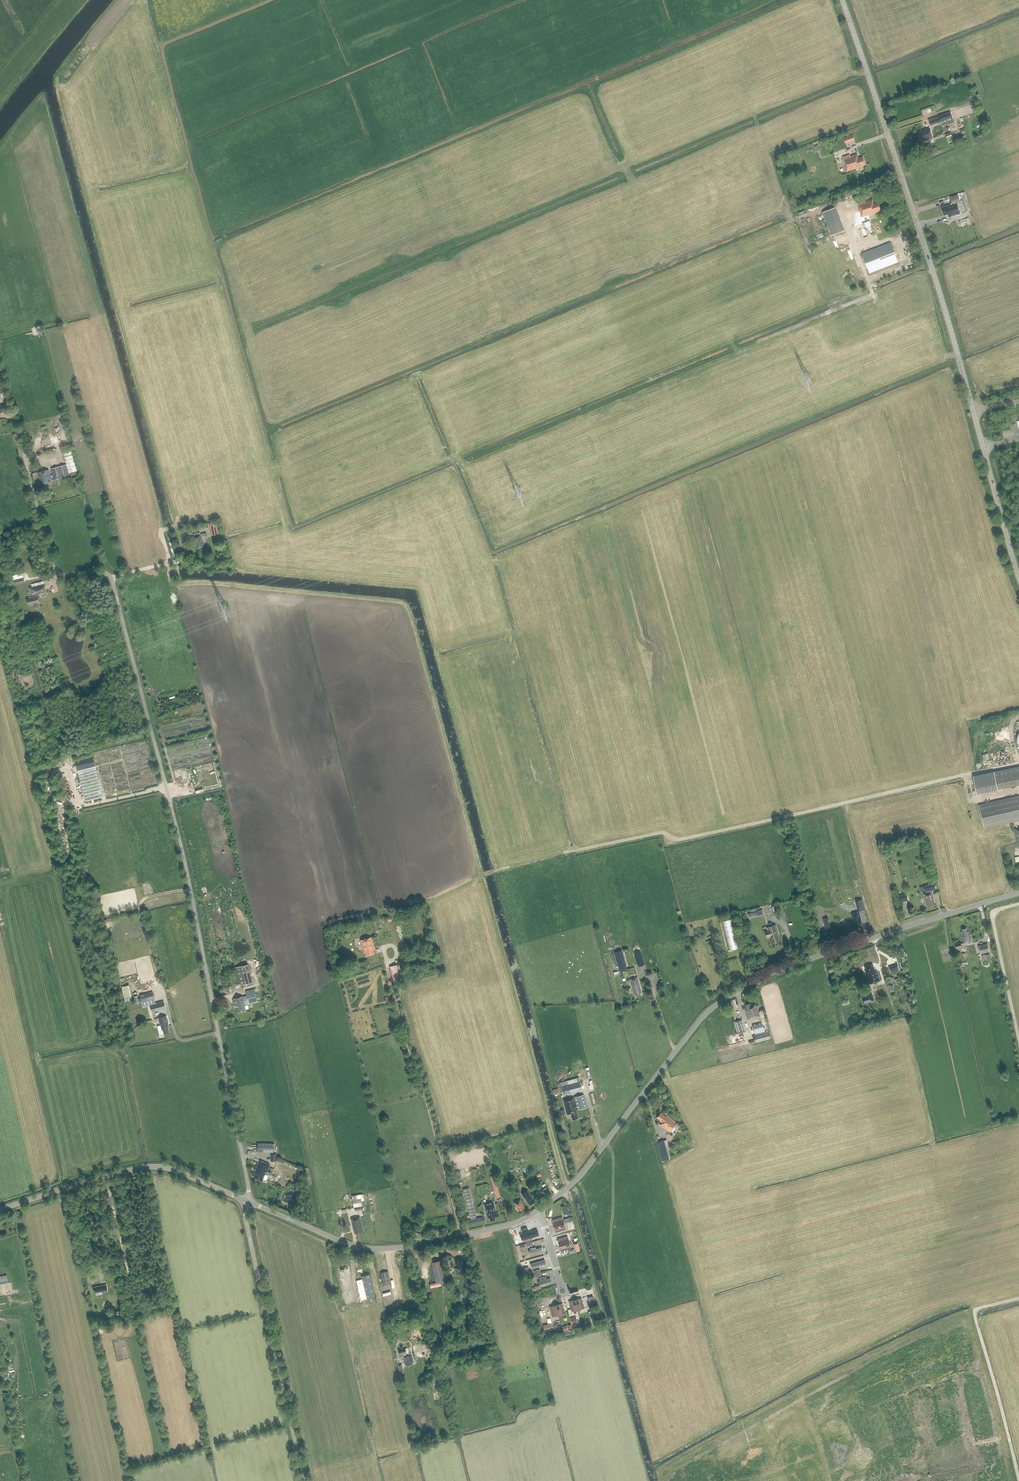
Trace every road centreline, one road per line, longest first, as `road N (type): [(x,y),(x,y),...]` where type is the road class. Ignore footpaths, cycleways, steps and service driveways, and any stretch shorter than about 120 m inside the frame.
road 1 (unclassified): [(247,1203),(185,864),(114,587),(102,572),(55,570),(13,417)]
road 2 (tertiary): [(1018,573),(924,242),(841,0)]
road 3 (tertiary): [(538,1212),(584,1171),(700,1021),(737,991),(824,954),(1018,893)]
road 4 (tertiary): [(247,1203),(376,1249),(506,1227),(538,1212)]
road 5 (track): [(461,1236),(381,947)]
road 6 (unclassified): [(302,1480),(247,1203)]
road 7 (tertiary): [(0,1211),(140,1169),(184,1175),(247,1203)]
road 8 (track): [(564,1192),(605,1325)]

